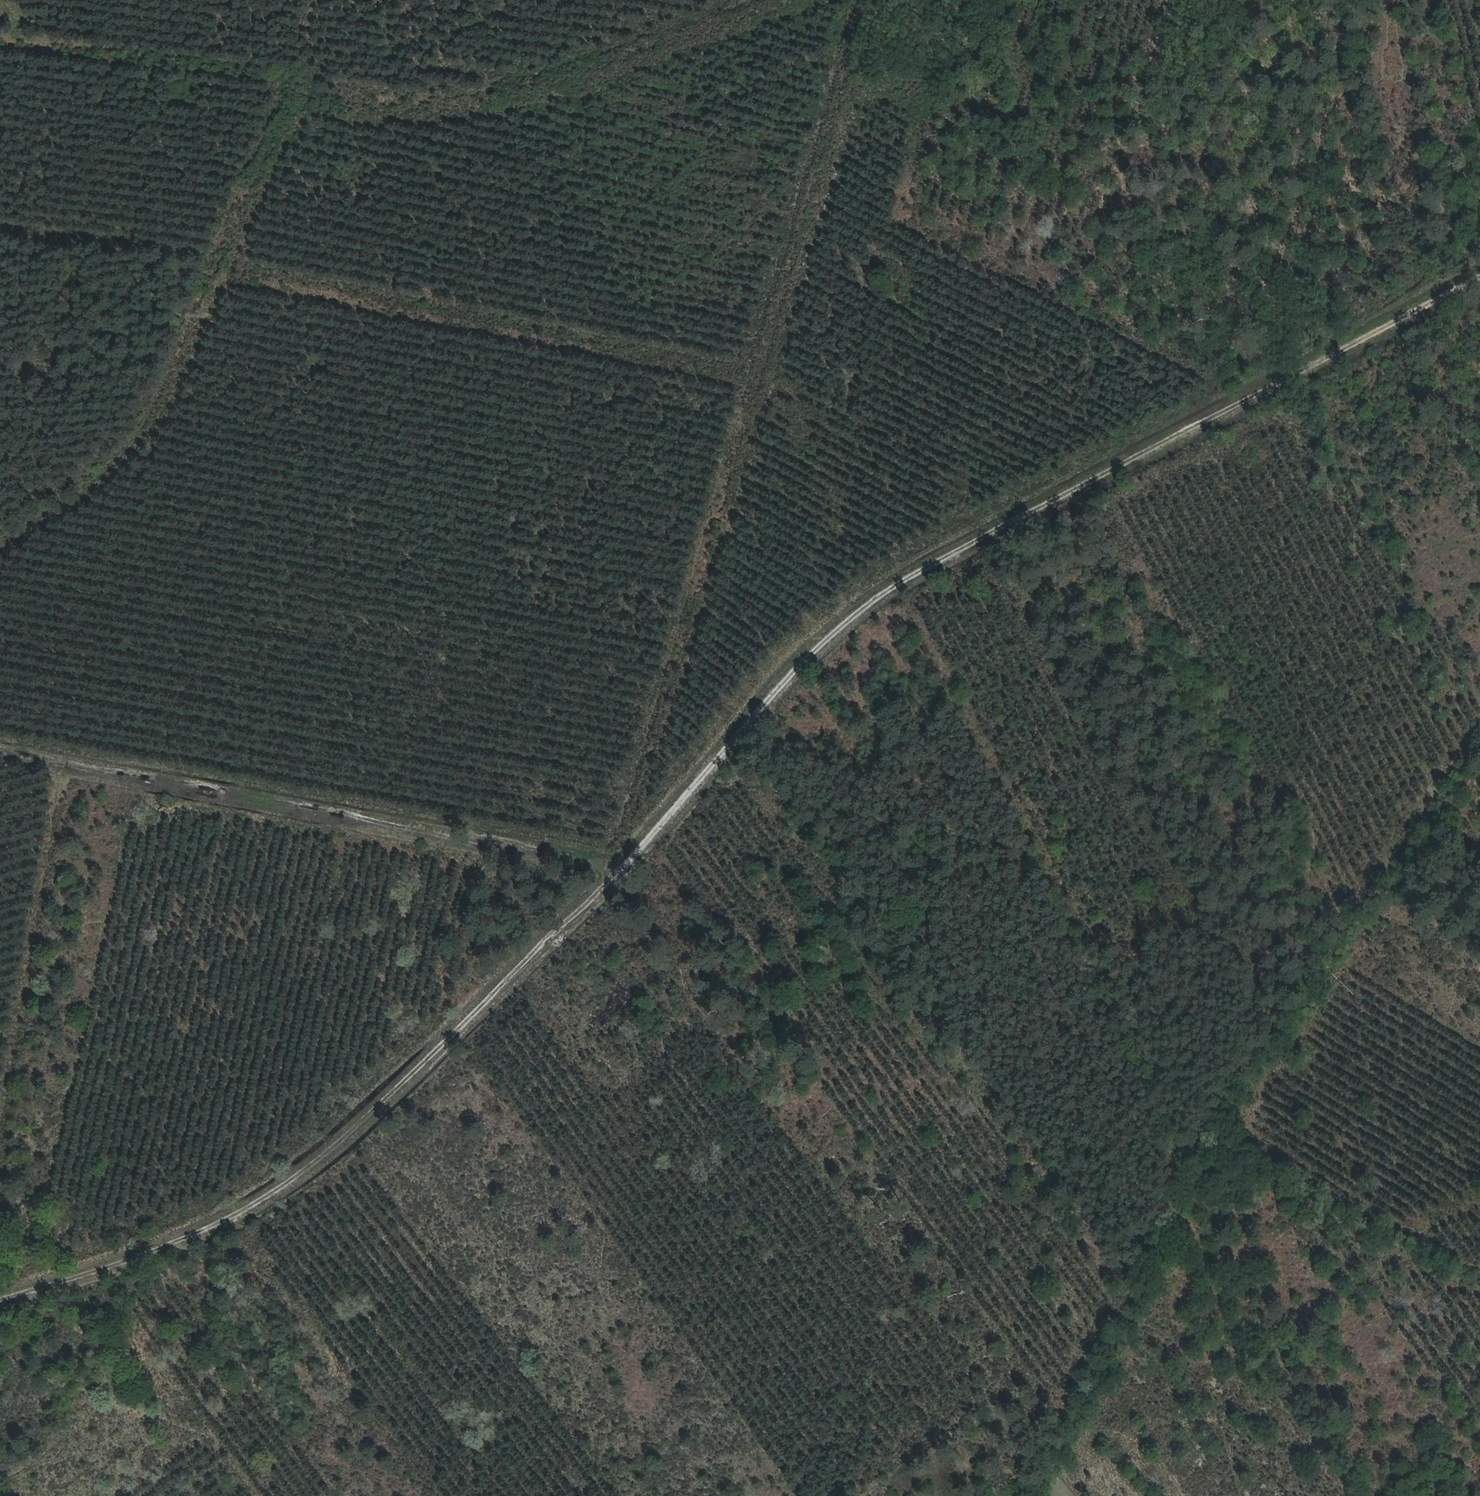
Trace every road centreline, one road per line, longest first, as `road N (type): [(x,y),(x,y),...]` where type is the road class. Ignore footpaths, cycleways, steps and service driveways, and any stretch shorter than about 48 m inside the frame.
road 1 (track): [(1479,277),(893,587),(811,655),(621,870),(323,1161),(152,1256),(0,1302)]
road 2 (track): [(621,870),(0,754)]

